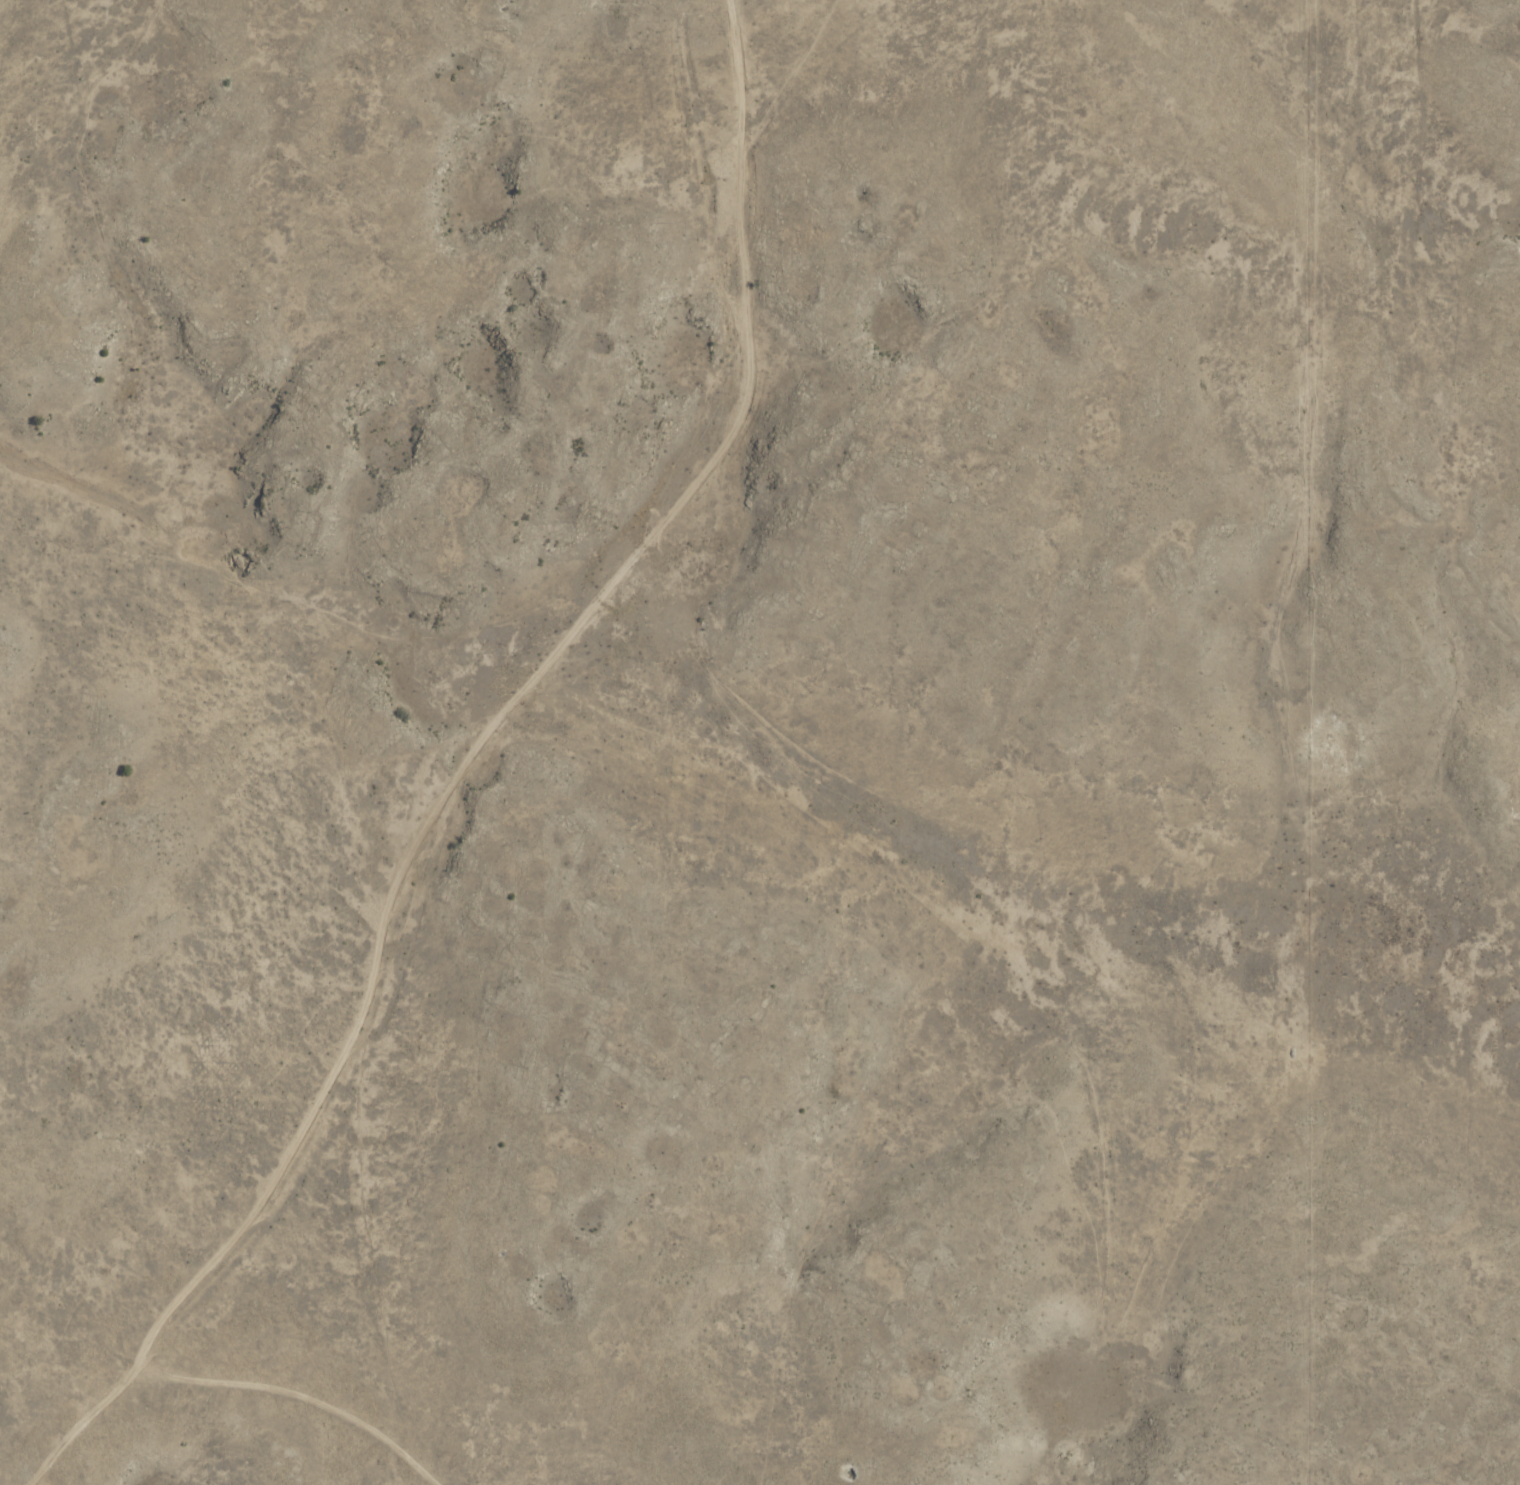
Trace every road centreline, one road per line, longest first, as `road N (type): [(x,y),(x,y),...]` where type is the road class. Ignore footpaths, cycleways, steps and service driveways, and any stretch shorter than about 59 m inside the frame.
road 1 (track): [(722,0),(733,69),(735,226),(756,356),(740,428),(496,722),(390,888),(367,1019),(291,1160),(237,1236),(167,1308),(142,1360),(36,1484)]
road 2 (track): [(1519,1403),(1411,1330),(1323,1288)]

